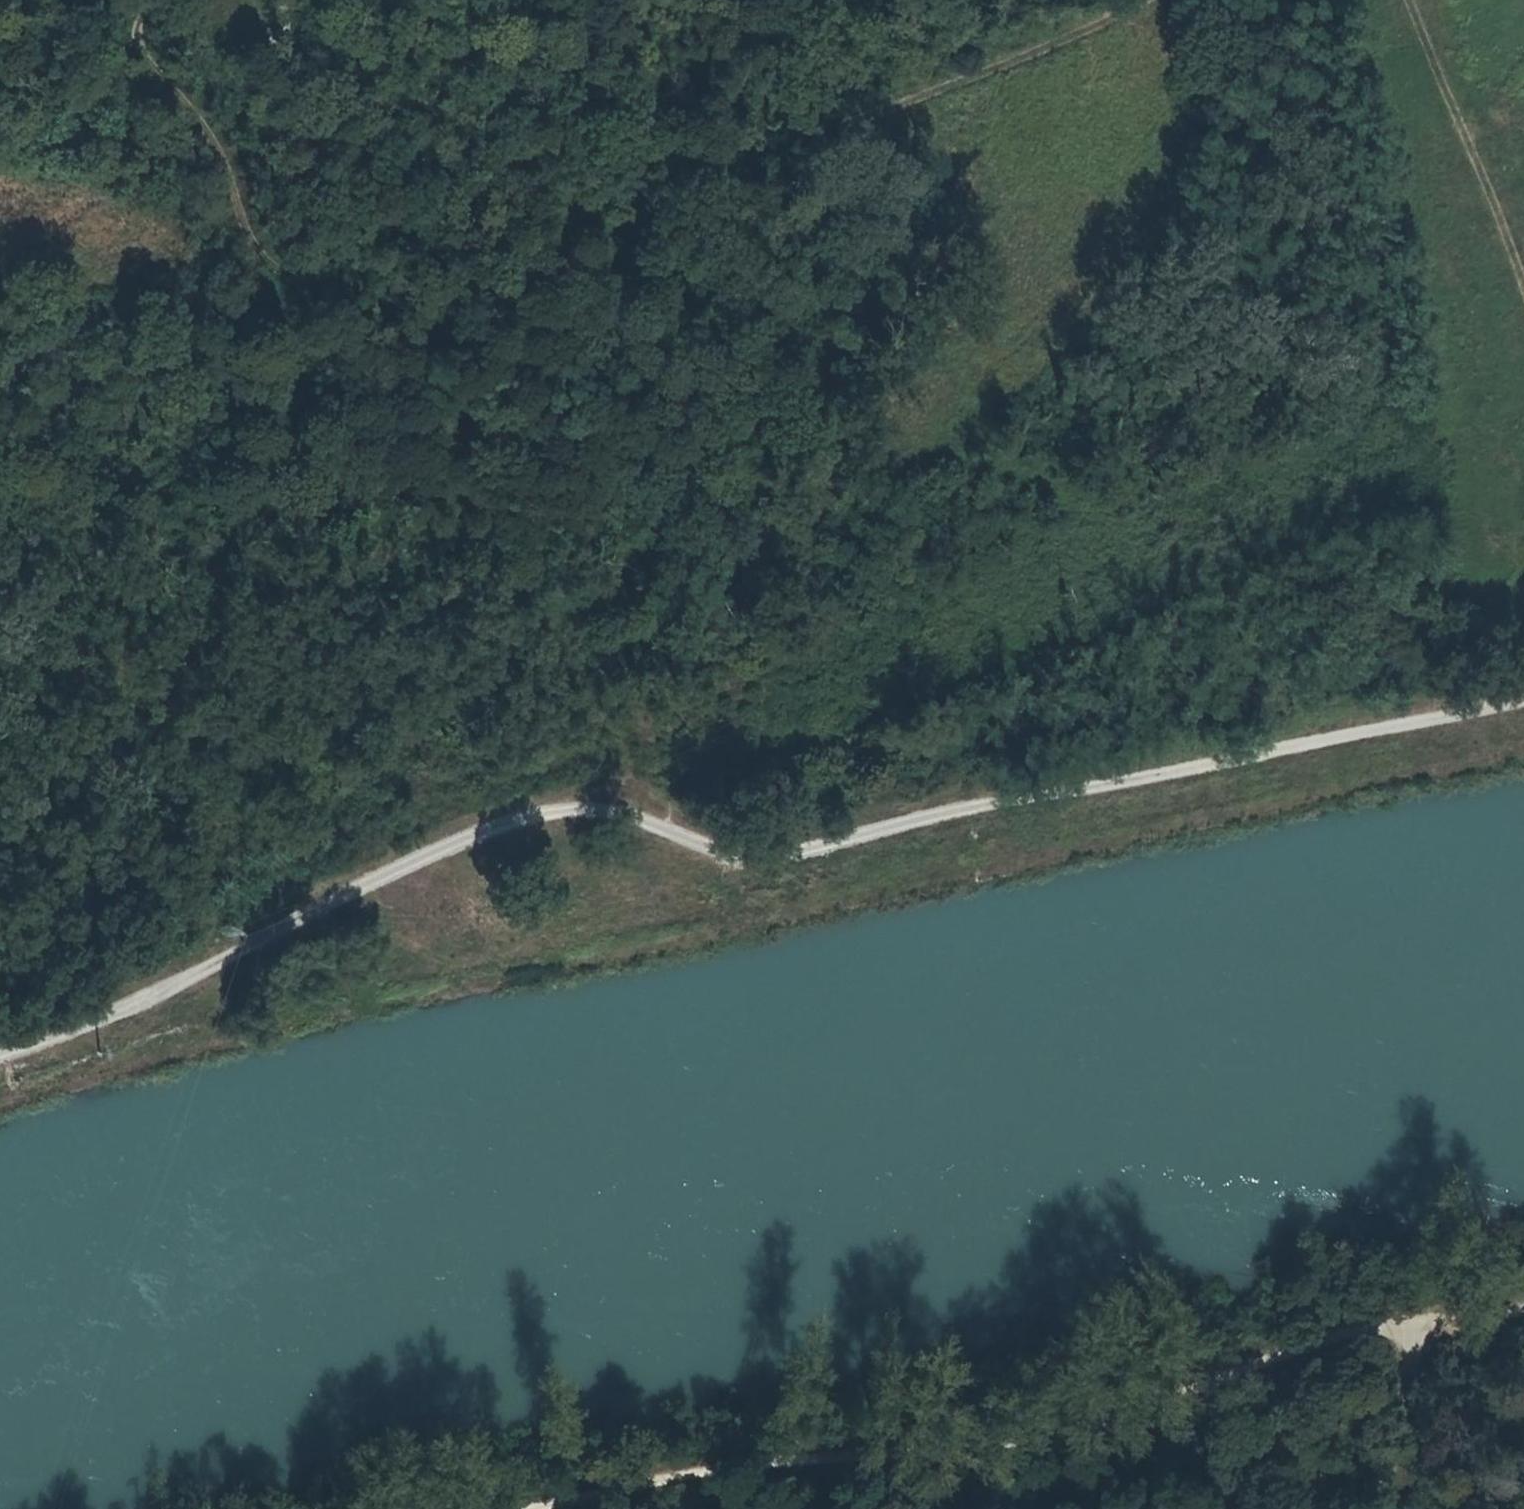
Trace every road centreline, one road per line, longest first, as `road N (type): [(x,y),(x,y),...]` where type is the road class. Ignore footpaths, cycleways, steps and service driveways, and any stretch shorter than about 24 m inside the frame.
road 1 (track): [(0,1053),(83,1031),(333,899),(546,812),(636,815),(715,852),(763,862),(975,804),(1523,699)]
road 2 (track): [(1120,0),(963,78),(773,140),(660,200),(507,311),(462,331),(427,333),(265,267),(213,141),(178,92),(89,17),(31,0)]
road 3 (track): [(1523,258),(1496,194),(1472,102),(1424,0)]
road 4 (track): [(1523,1314),(1393,1327)]

